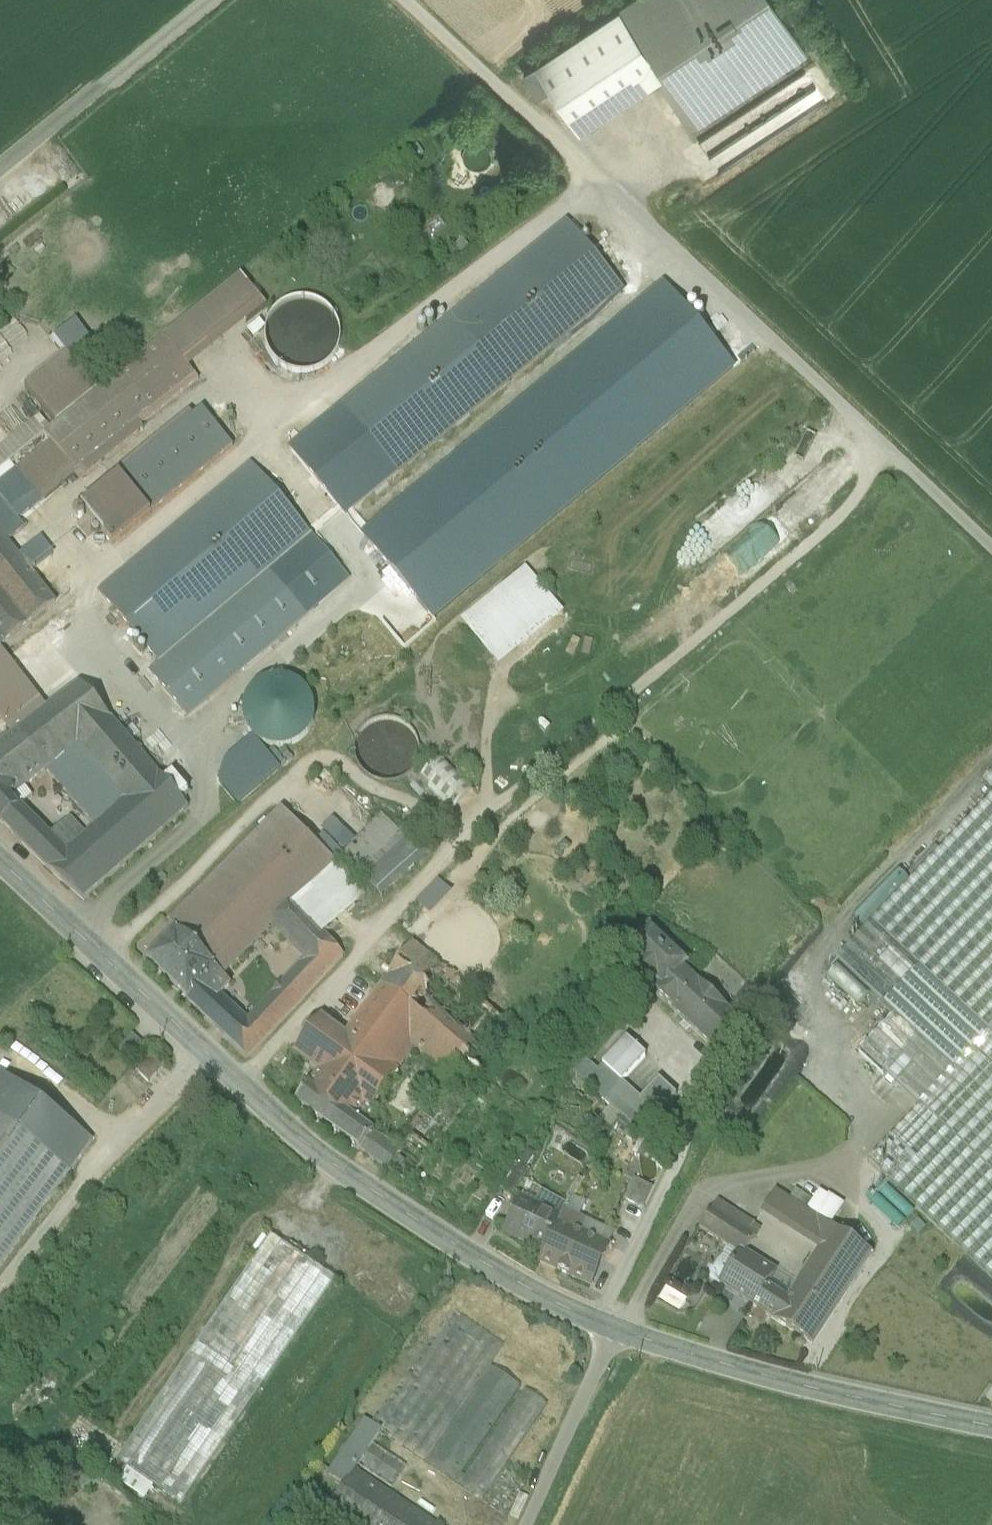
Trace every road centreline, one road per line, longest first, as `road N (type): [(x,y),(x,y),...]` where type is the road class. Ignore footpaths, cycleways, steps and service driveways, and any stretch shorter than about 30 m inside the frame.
road 1 (unclassified): [(899,460),(772,588),(454,868),(235,1090)]
road 2 (tertiary): [(991,1429),(624,1339),(467,1251),(235,1090)]
road 3 (unclassified): [(899,460),(405,0)]
road 4 (track): [(90,589),(593,175)]
road 5 (track): [(888,1115),(818,1173),(705,1188),(624,1339)]
road 6 (track): [(0,1308),(99,1172),(211,1068)]
road 7 (tertiary): [(235,1090),(0,873)]
road 8 (unclassified): [(206,0),(0,169)]
road 9 (track): [(617,1335),(523,1524)]
road 10 (unclassified): [(991,550),(899,460)]

